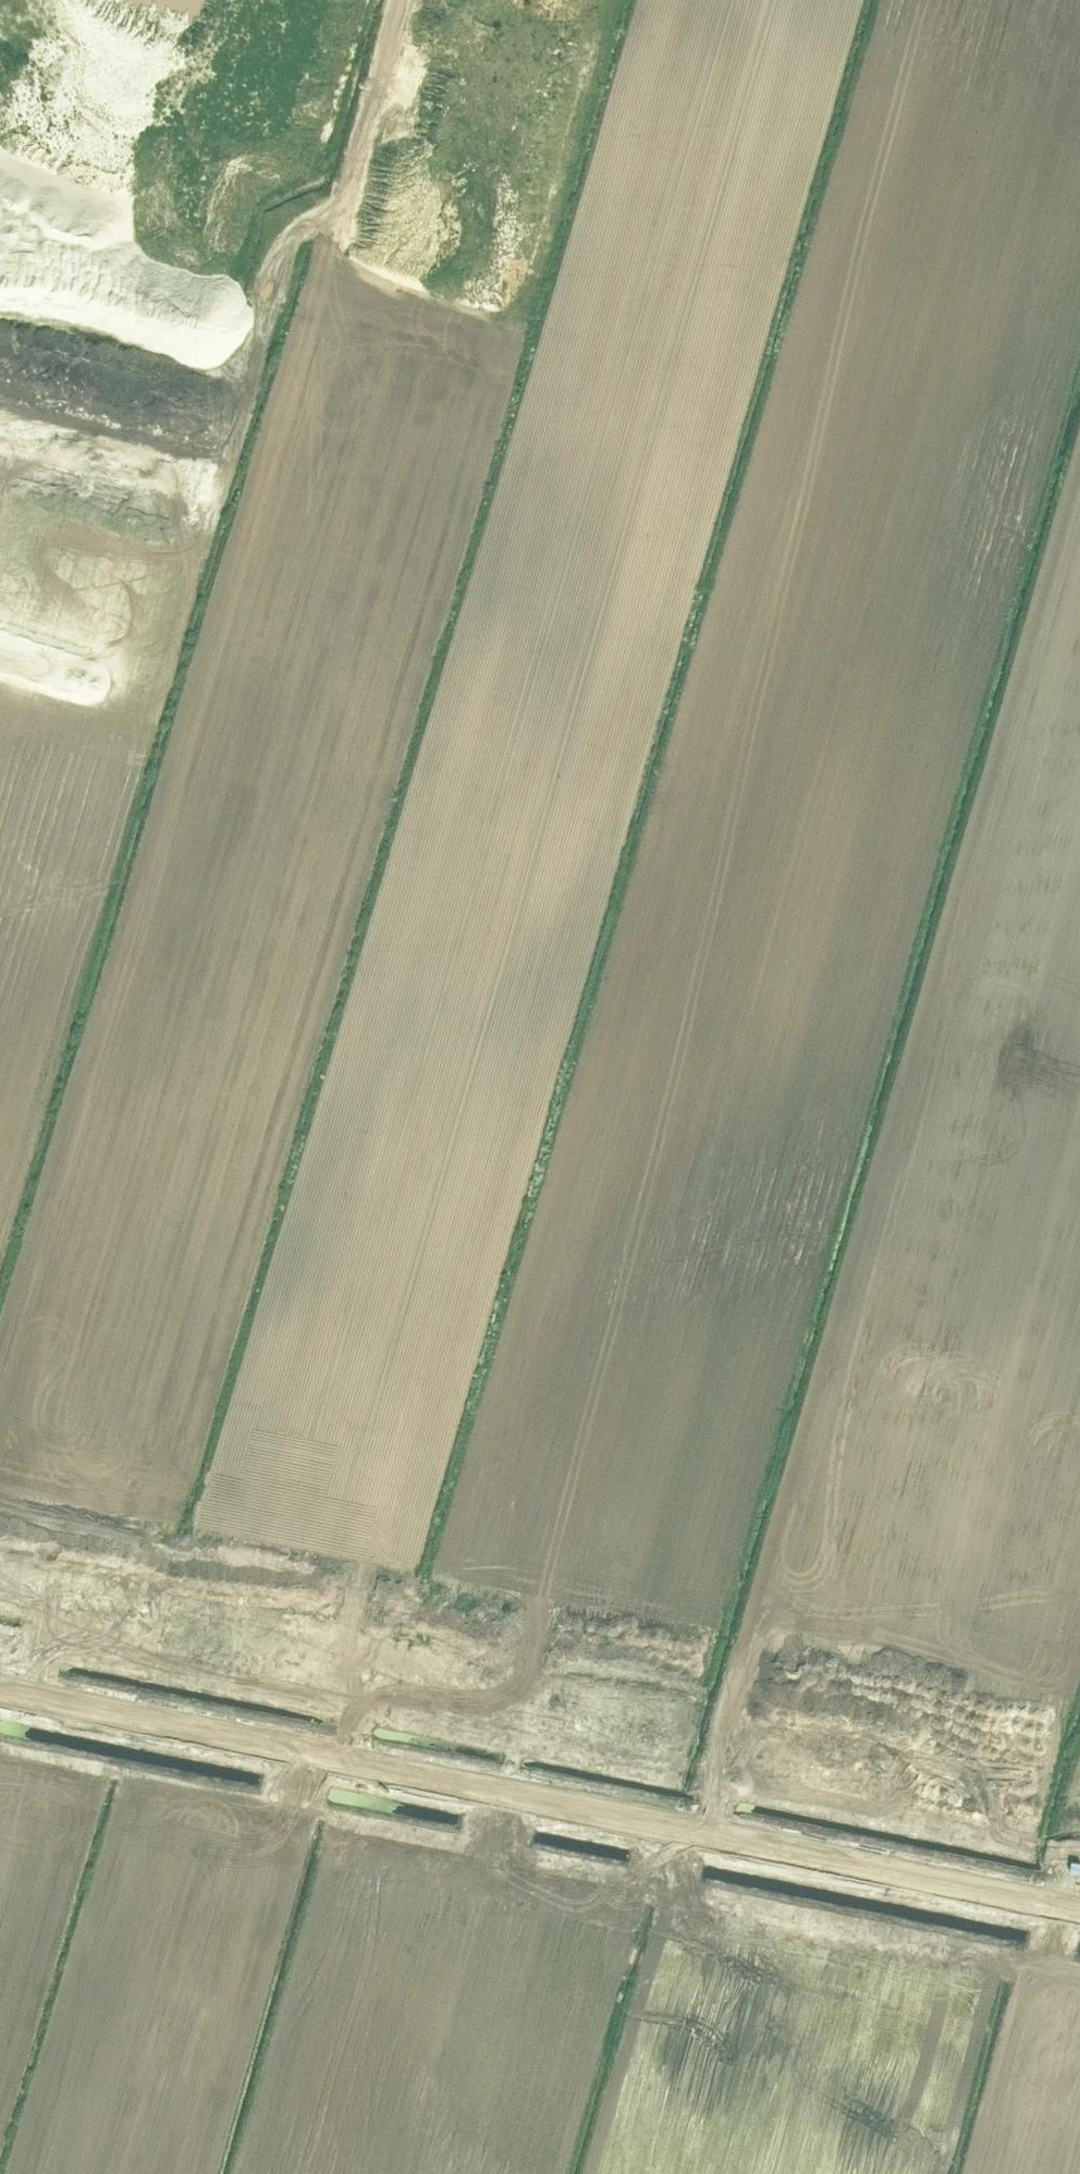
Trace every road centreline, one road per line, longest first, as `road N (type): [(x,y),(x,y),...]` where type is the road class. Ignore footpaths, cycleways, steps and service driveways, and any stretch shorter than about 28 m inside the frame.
road 1 (unclassified): [(0,1691),(1079,1912)]

